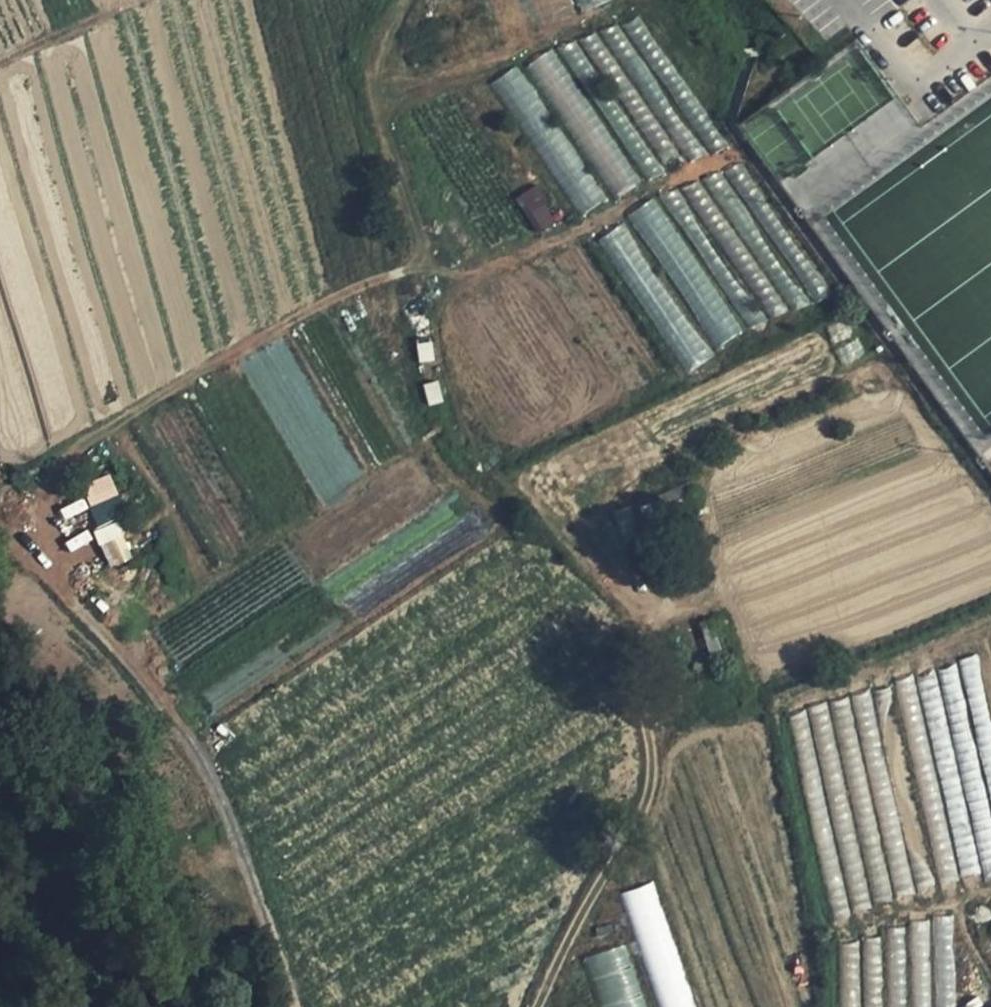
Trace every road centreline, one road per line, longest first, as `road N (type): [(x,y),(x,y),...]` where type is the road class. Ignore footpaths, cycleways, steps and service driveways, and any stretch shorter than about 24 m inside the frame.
road 1 (track): [(0,526),(181,719),(238,833),(294,1006)]
road 2 (track): [(539,1006),(655,784),(645,715)]

